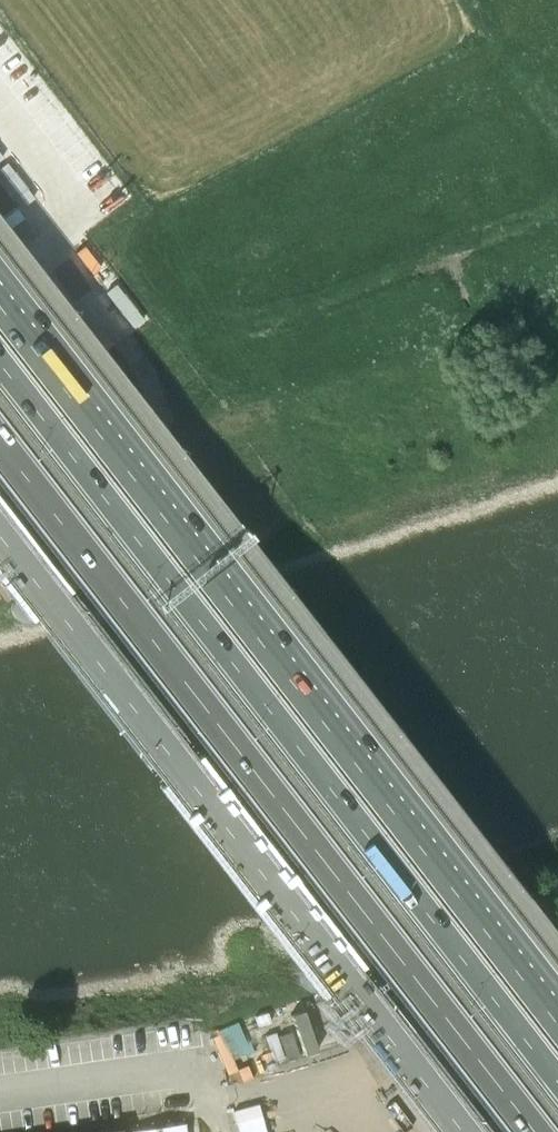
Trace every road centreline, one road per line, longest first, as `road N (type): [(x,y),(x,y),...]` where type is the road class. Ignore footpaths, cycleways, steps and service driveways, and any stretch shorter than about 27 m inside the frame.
road 1 (motorway): [(557,1052),(0,336)]
road 2 (motorway): [(0,446),(534,1131)]
road 3 (motorway): [(0,540),(461,1131)]

